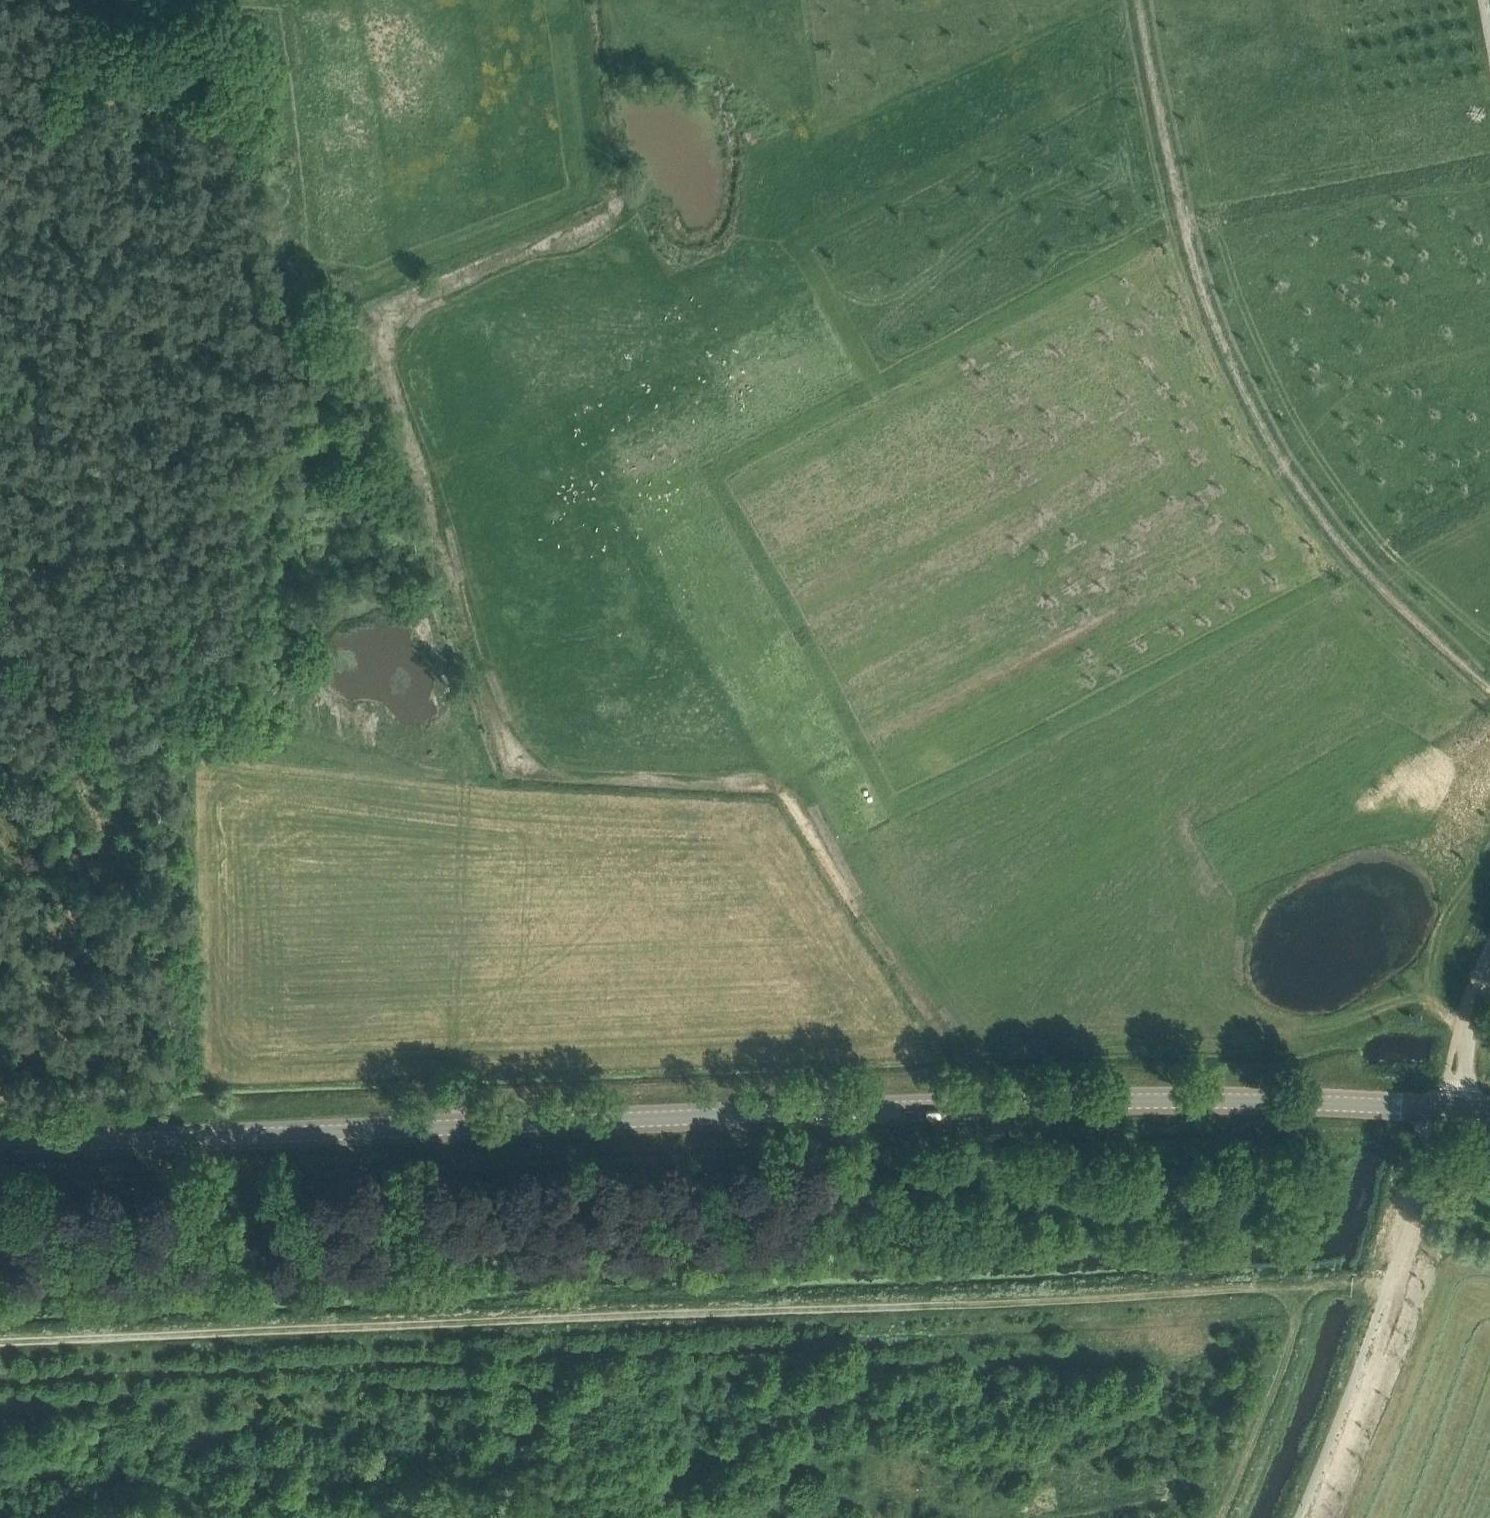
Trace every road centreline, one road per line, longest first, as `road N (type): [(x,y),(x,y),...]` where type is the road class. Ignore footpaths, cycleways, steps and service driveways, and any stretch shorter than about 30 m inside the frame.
road 1 (tertiary): [(0,1146),(1113,1101),(1460,1111)]
road 2 (track): [(1489,977),(1460,1111),(1311,1517)]

